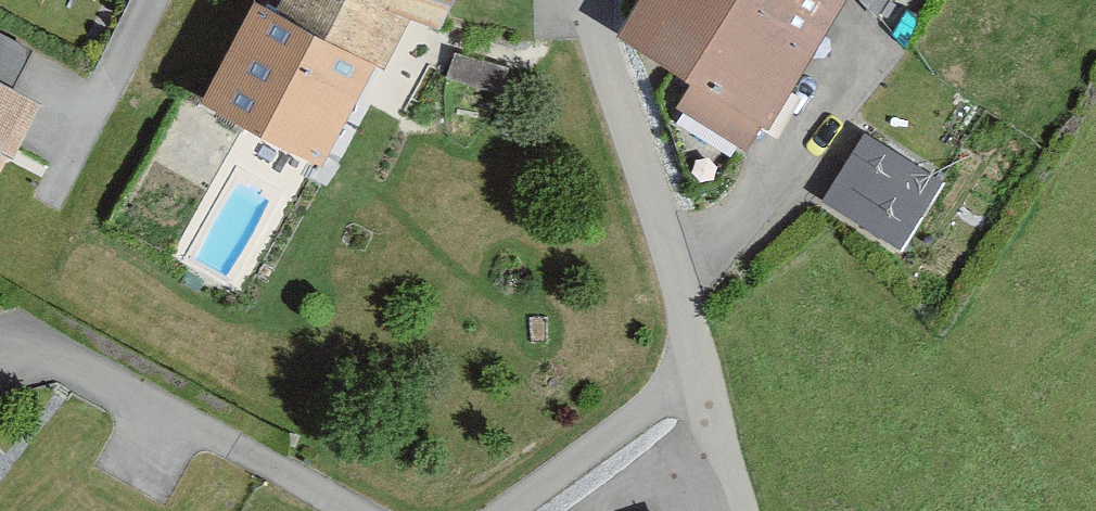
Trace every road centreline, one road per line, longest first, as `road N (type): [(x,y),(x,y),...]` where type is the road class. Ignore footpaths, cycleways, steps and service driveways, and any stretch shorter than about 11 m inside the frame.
road 1 (residential): [(702,387),(609,0)]
road 2 (residential): [(342,510),(77,369)]
road 3 (residential): [(702,387),(507,510)]
road 4 (residential): [(743,510),(702,387)]

